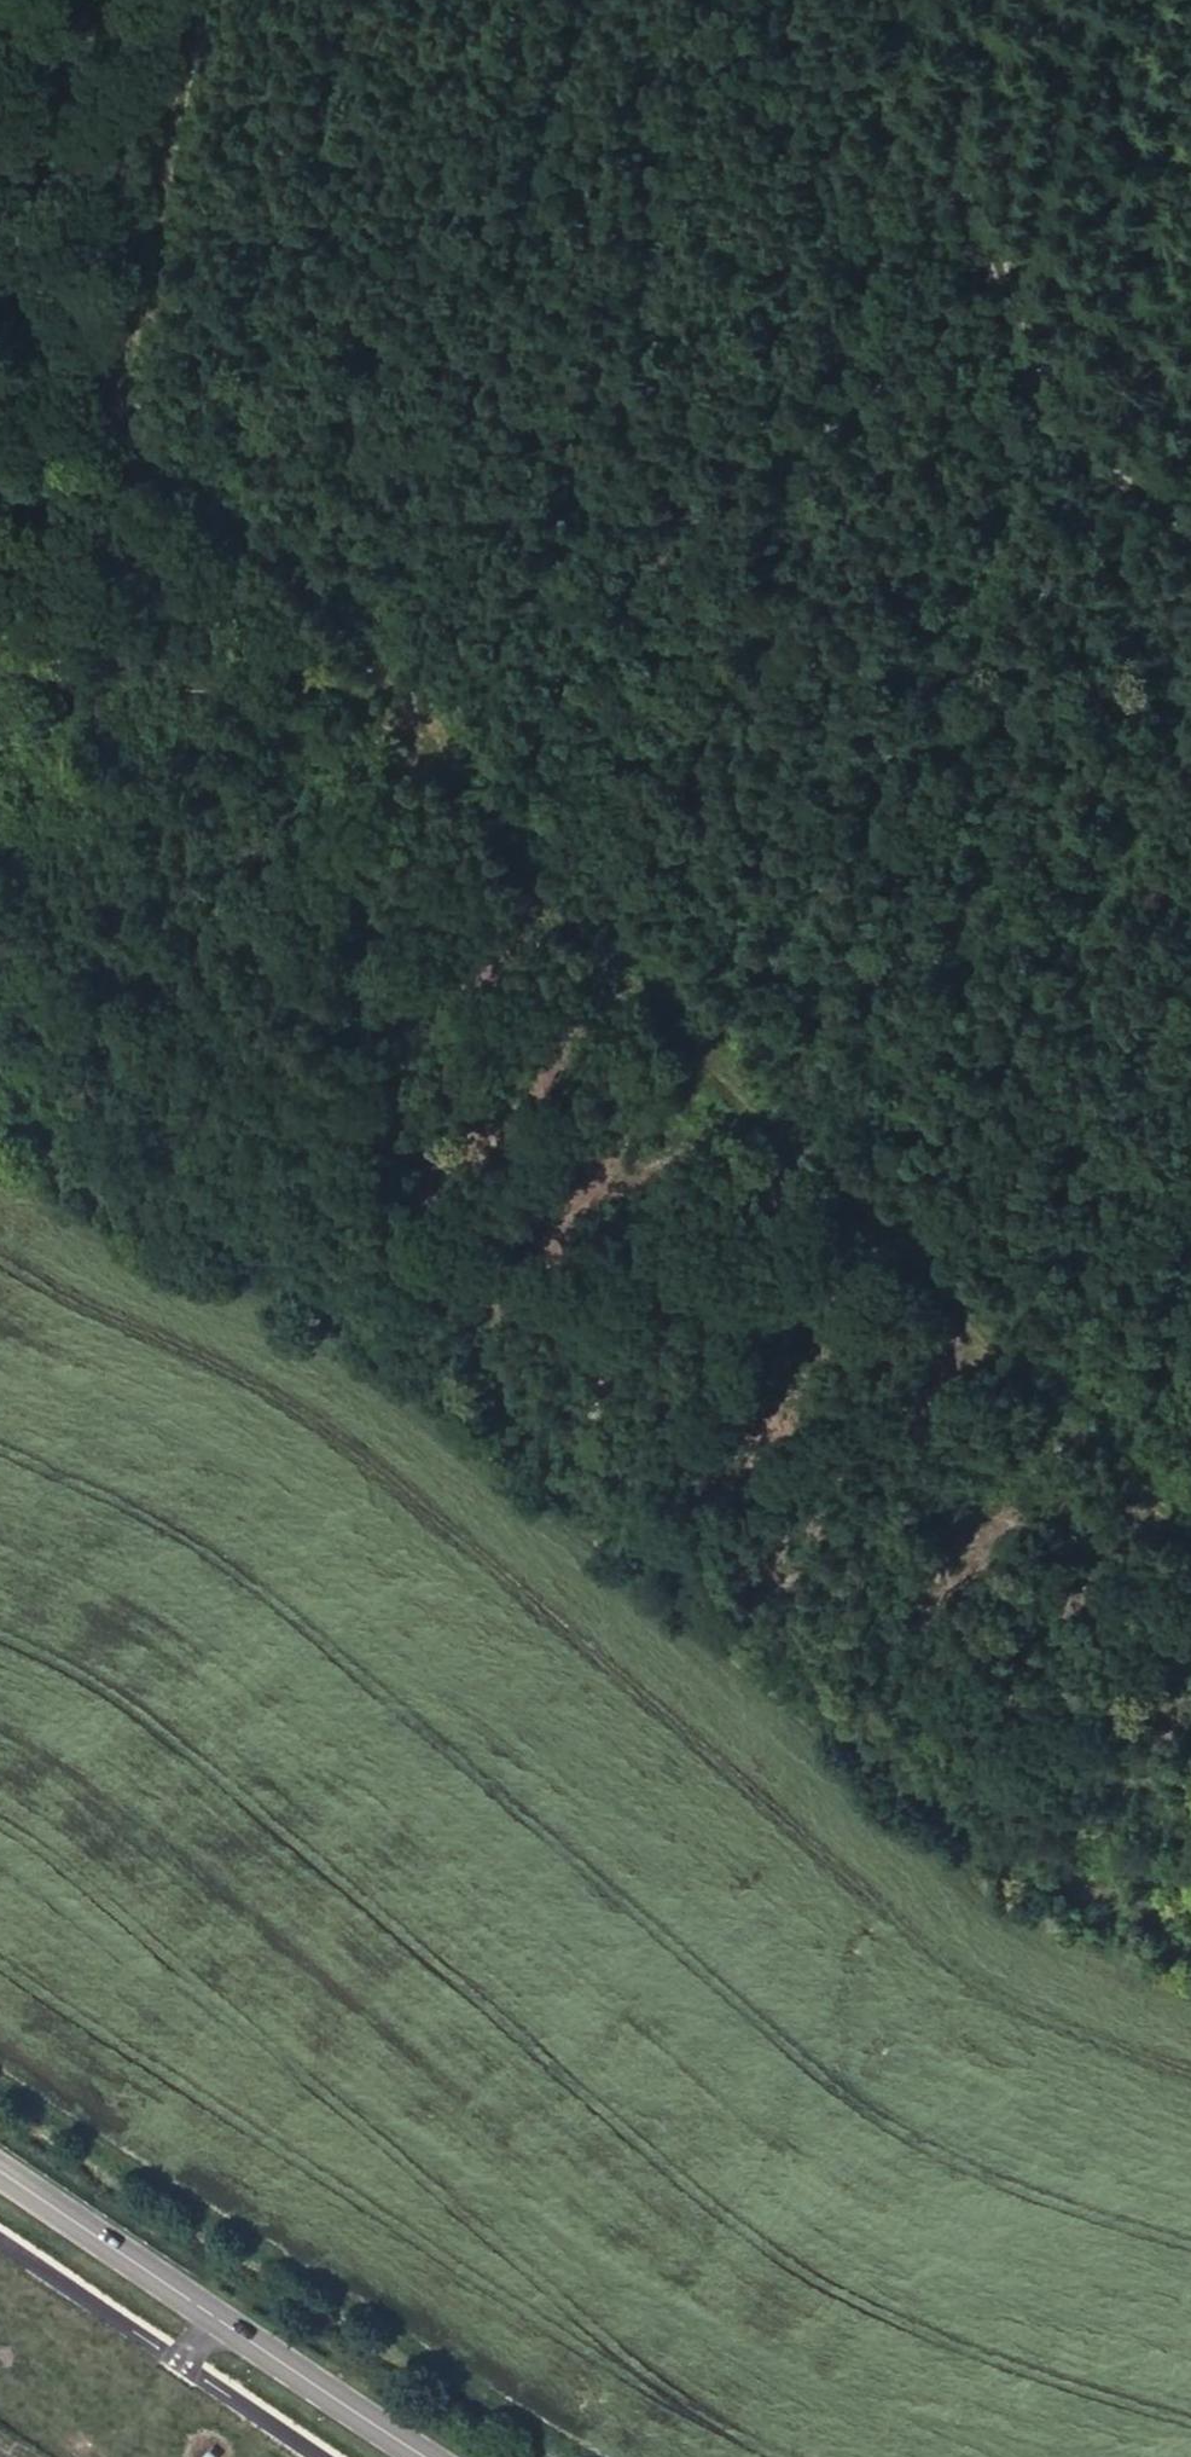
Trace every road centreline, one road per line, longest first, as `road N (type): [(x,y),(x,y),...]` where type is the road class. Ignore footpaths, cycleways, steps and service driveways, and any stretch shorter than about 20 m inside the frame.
road 1 (secondary): [(426,2456),(0,2171)]

